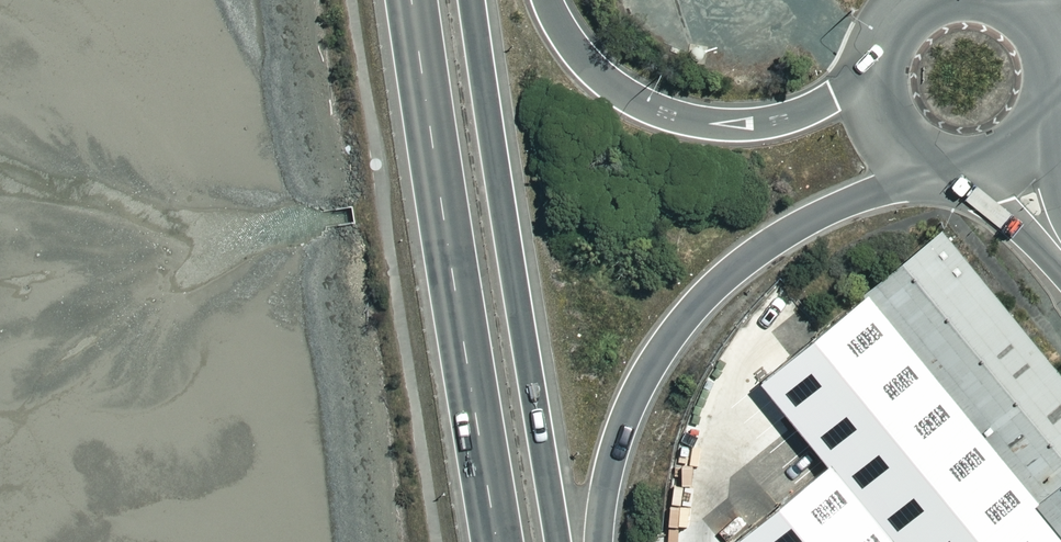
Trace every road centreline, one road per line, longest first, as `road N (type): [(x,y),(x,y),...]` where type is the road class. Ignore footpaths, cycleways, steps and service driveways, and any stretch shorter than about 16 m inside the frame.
road 1 (trunk): [(947,172),(860,192),(797,220),(731,270),(675,329),(629,415),(607,488),(604,541)]
road 2 (trunk): [(472,0),(563,541)]
road 3 (trunk): [(499,541),(414,0)]
road 4 (trunk): [(546,0),(574,53),(619,95),(663,116),(724,125),(787,117),(881,83)]
road 5 (tertiary): [(1060,247),(960,174)]

